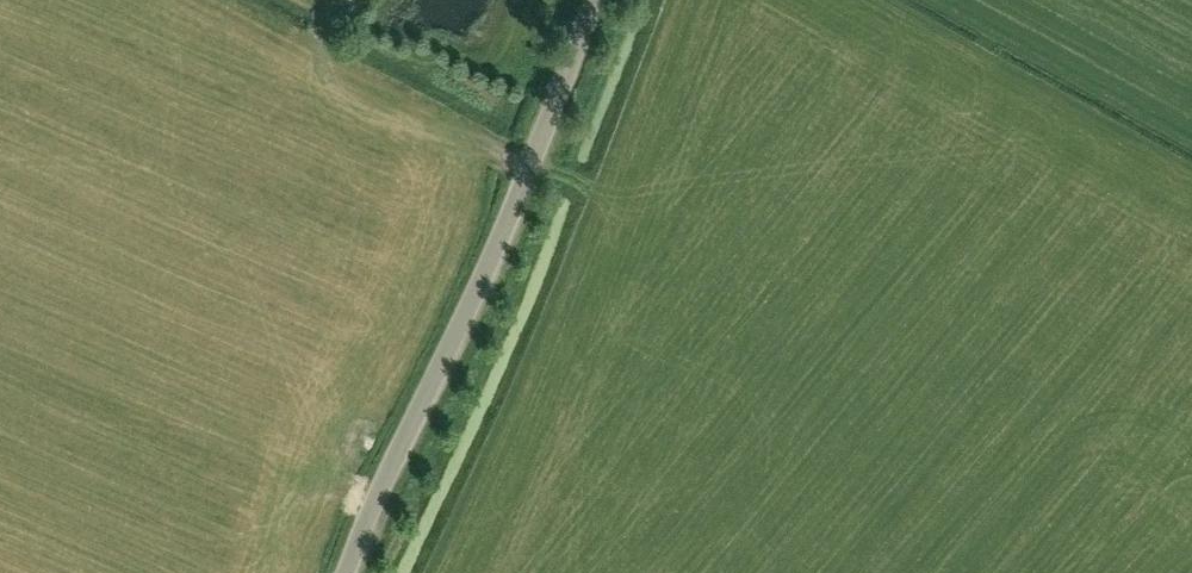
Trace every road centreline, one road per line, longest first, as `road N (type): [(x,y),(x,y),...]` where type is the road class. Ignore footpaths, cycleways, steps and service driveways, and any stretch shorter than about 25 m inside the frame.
road 1 (unclassified): [(346,572),(521,192),(596,0)]

